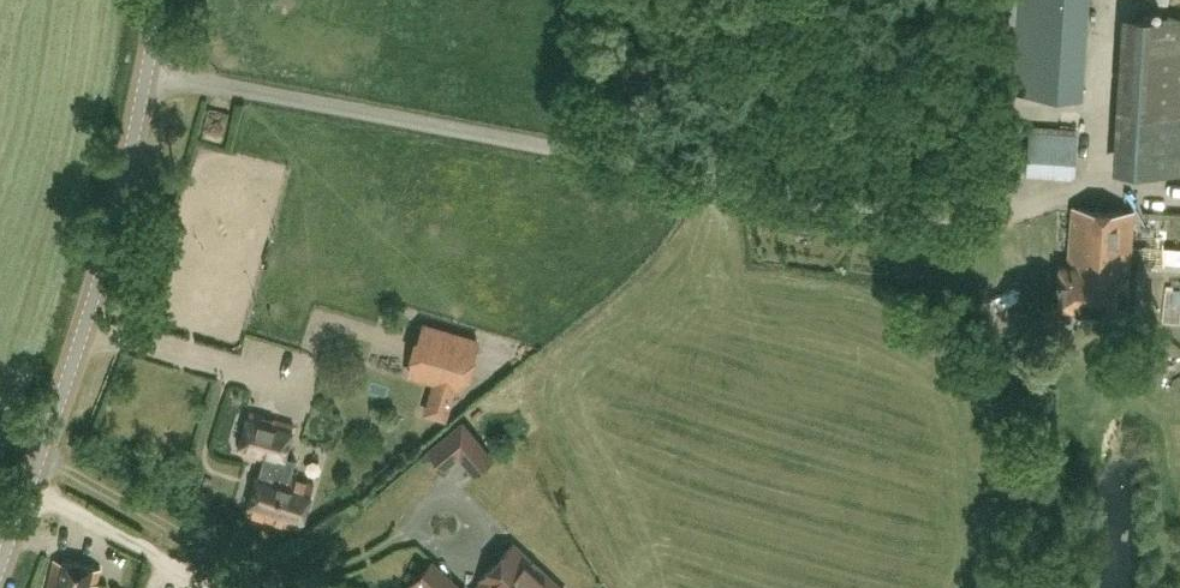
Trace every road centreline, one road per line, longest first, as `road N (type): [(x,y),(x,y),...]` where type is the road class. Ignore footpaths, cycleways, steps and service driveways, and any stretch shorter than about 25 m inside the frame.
road 1 (unclassified): [(0,565),(103,266),(161,0)]

